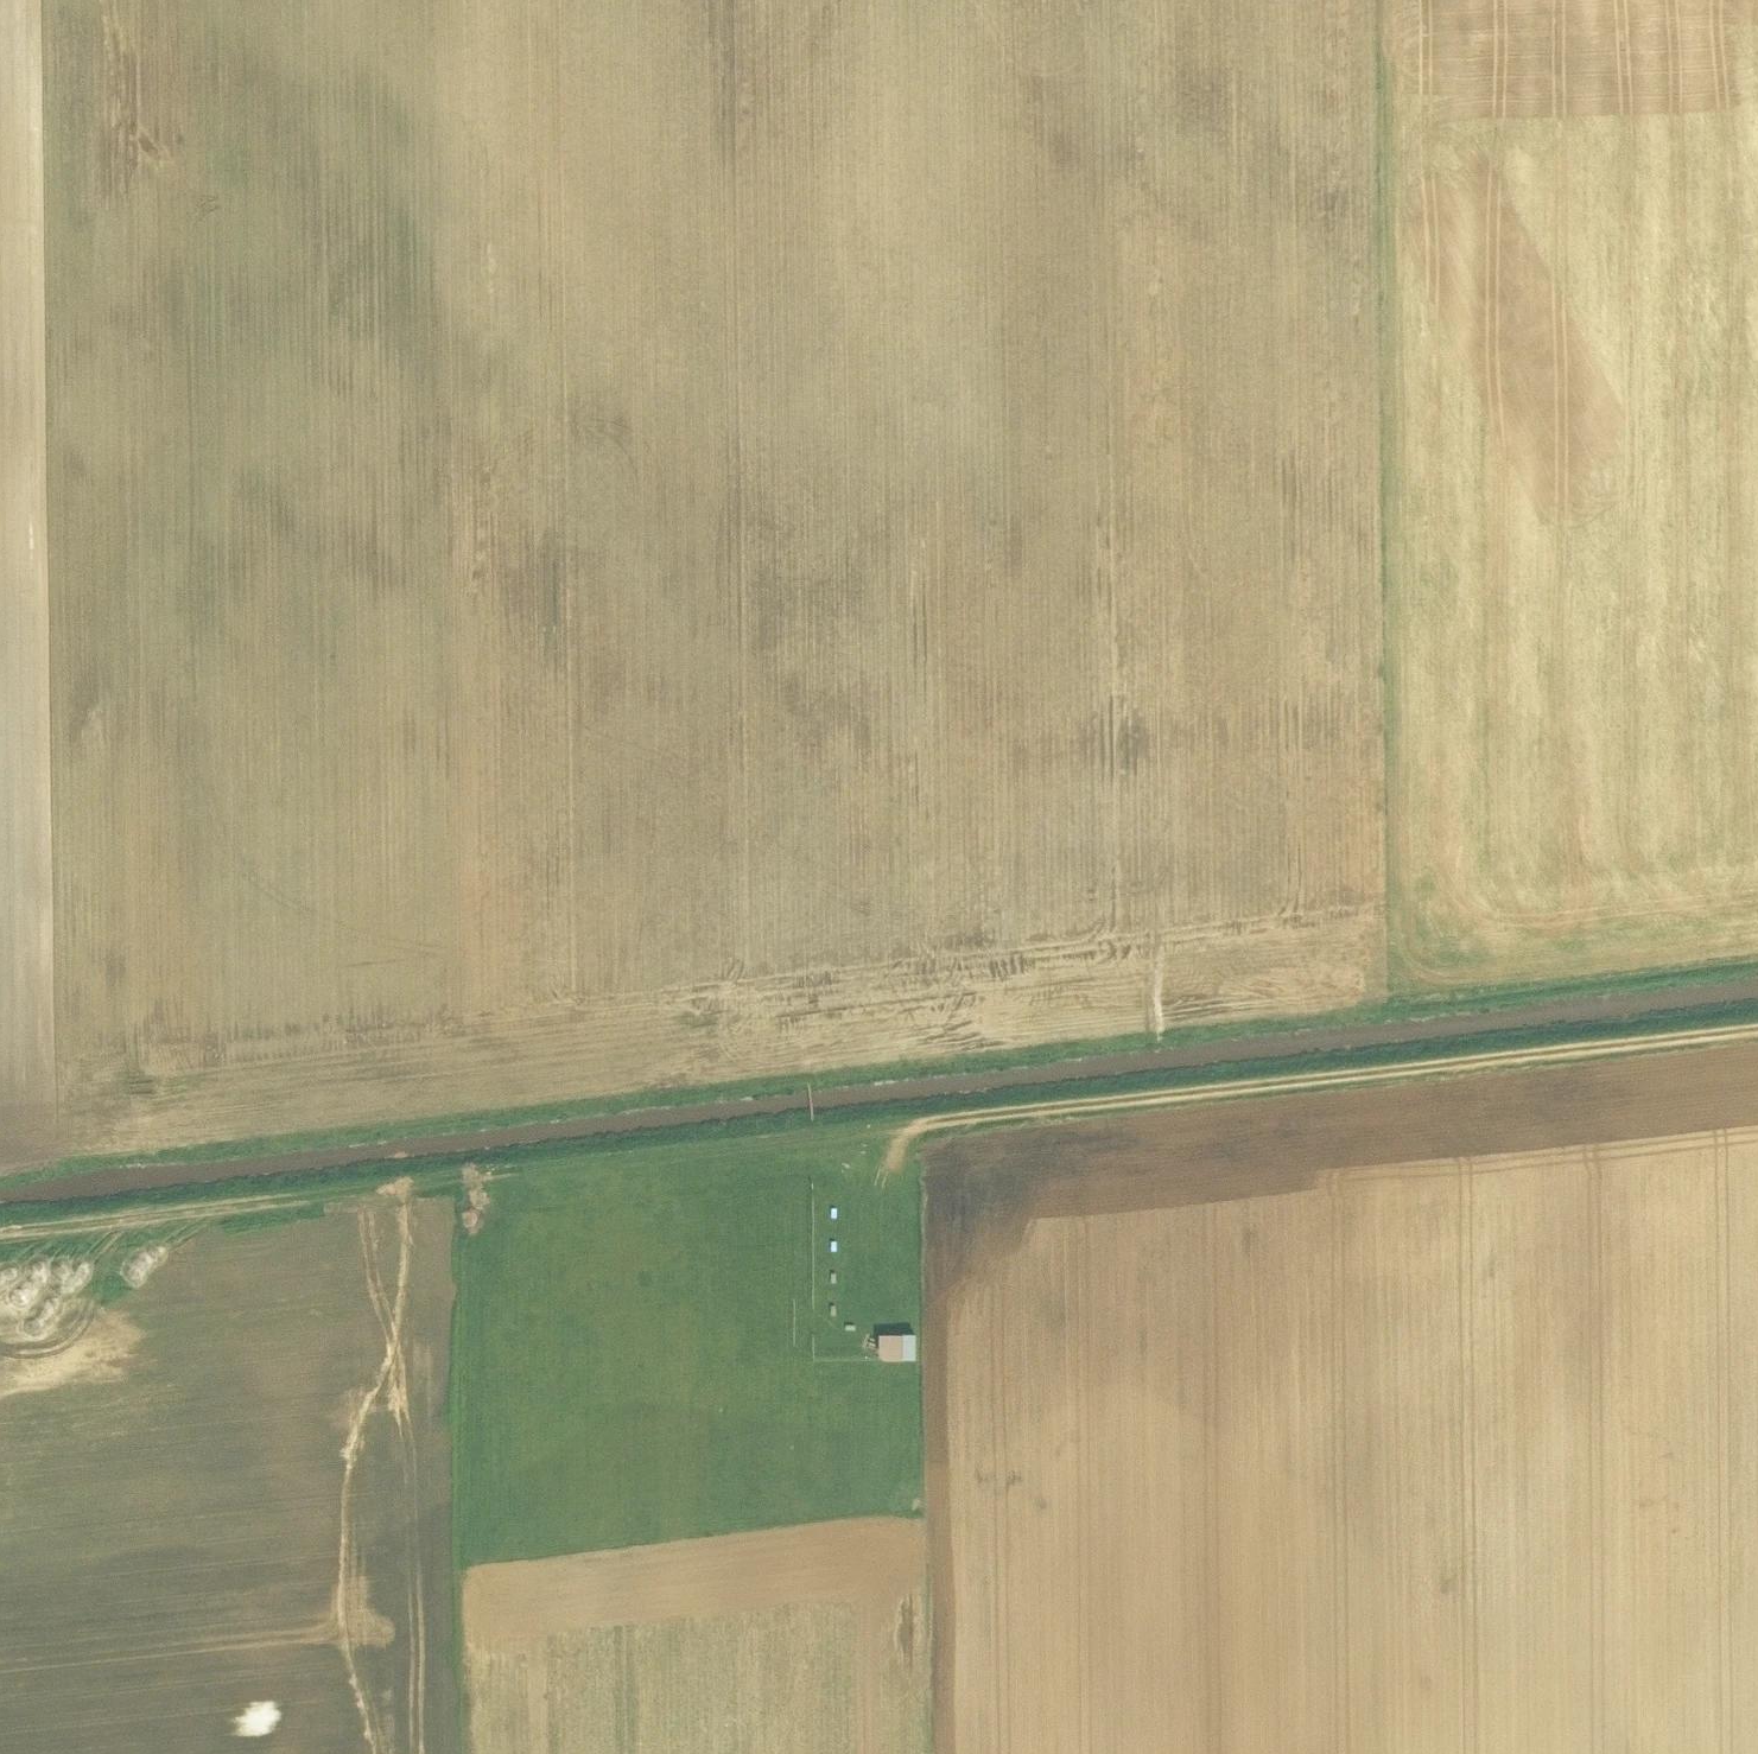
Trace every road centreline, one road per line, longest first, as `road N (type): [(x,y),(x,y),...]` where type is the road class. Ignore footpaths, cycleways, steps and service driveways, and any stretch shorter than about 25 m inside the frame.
road 1 (track): [(0,1233),(1757,1028)]

